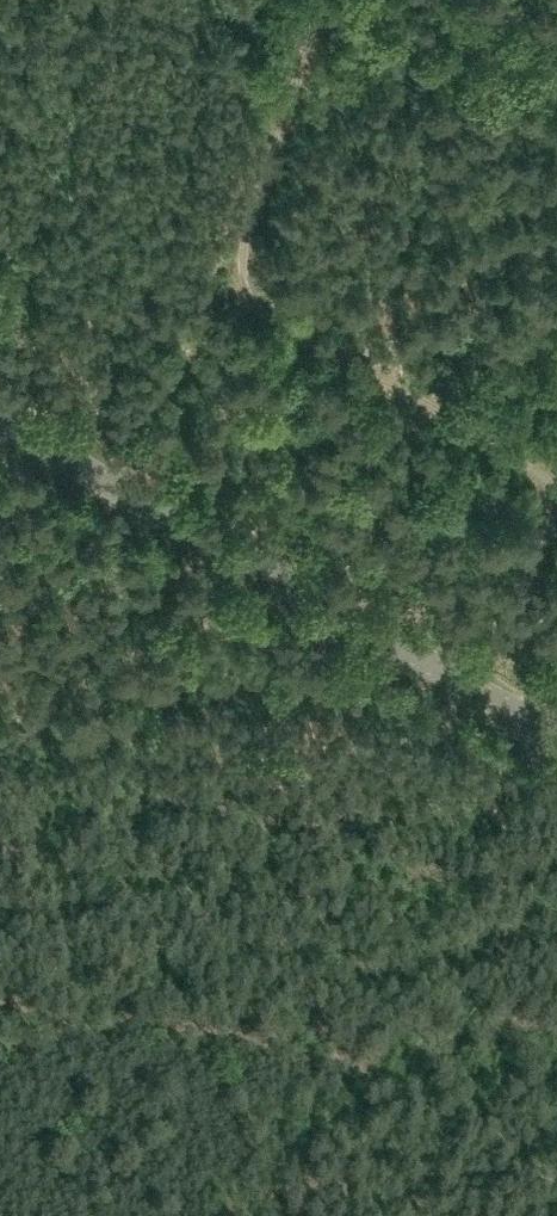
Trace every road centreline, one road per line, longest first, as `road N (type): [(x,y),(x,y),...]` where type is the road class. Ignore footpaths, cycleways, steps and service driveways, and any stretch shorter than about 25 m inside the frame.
road 1 (track): [(313,0),(305,81),(220,307),(556,481)]
road 2 (tertiary): [(0,419),(556,732)]
road 3 (track): [(511,706),(556,483)]

